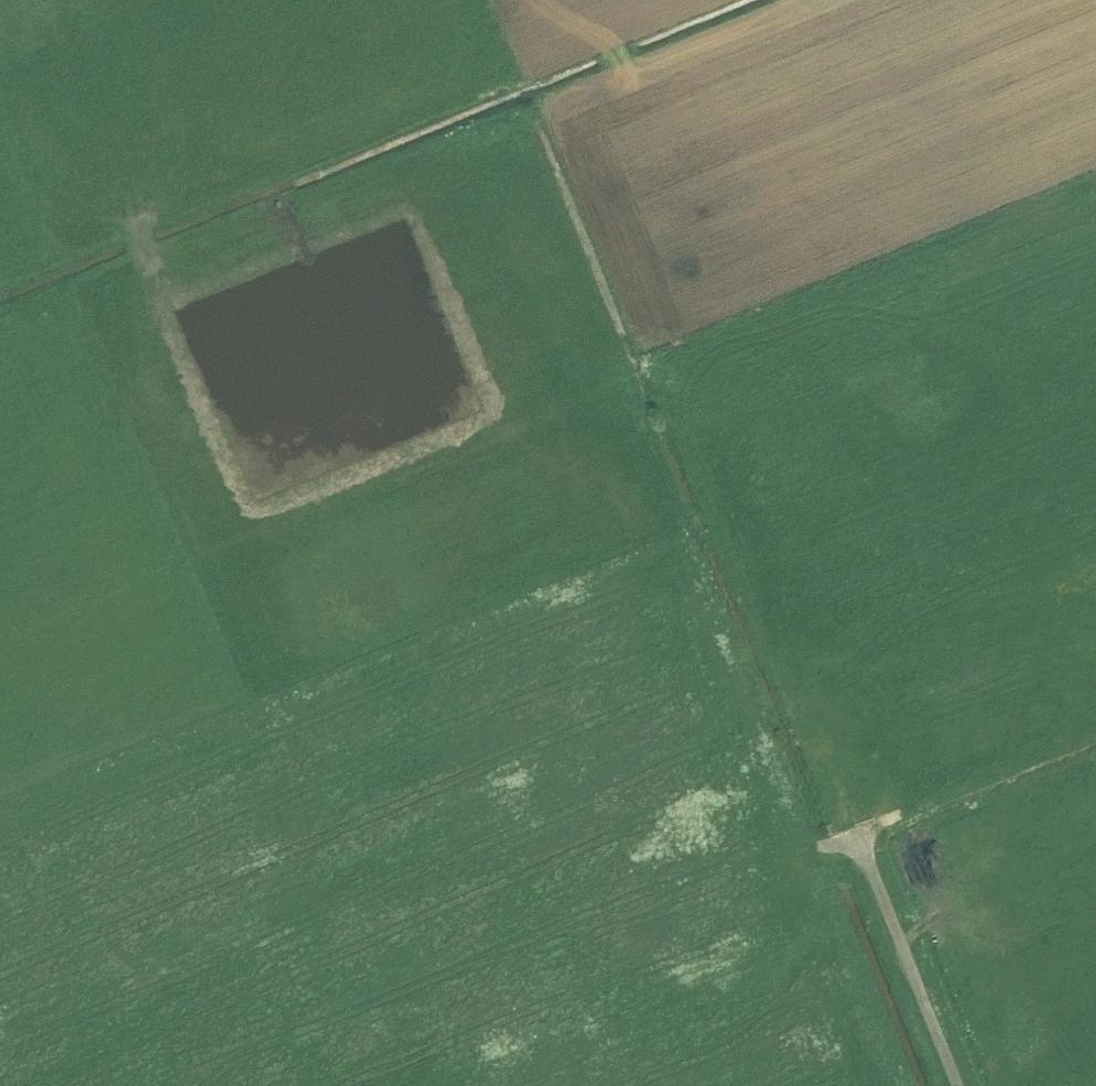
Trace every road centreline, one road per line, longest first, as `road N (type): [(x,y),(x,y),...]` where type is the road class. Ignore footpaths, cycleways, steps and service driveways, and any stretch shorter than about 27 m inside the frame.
road 1 (unclassified): [(955,1085),(858,840)]

